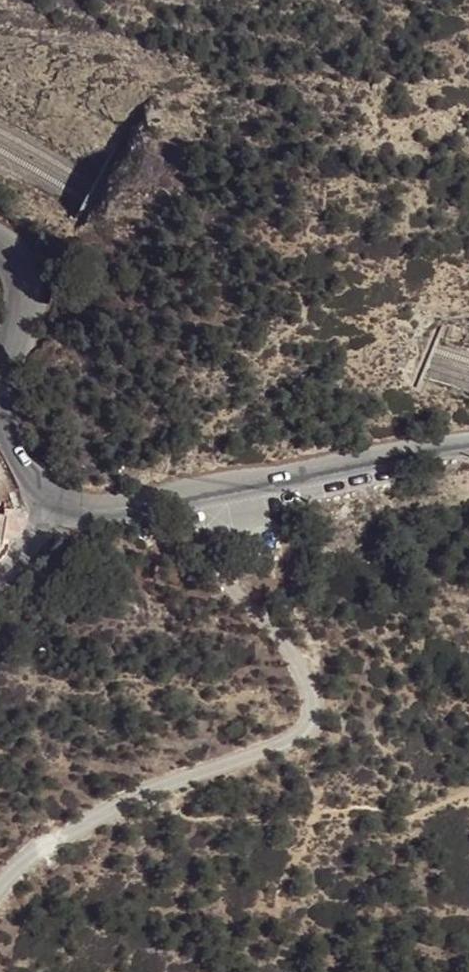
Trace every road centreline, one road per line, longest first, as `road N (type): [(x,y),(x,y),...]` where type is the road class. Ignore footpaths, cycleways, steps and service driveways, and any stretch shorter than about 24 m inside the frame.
road 1 (unclassified): [(61,501),(123,507),(468,445)]
road 2 (residential): [(0,245),(16,262),(24,292),(0,392)]

